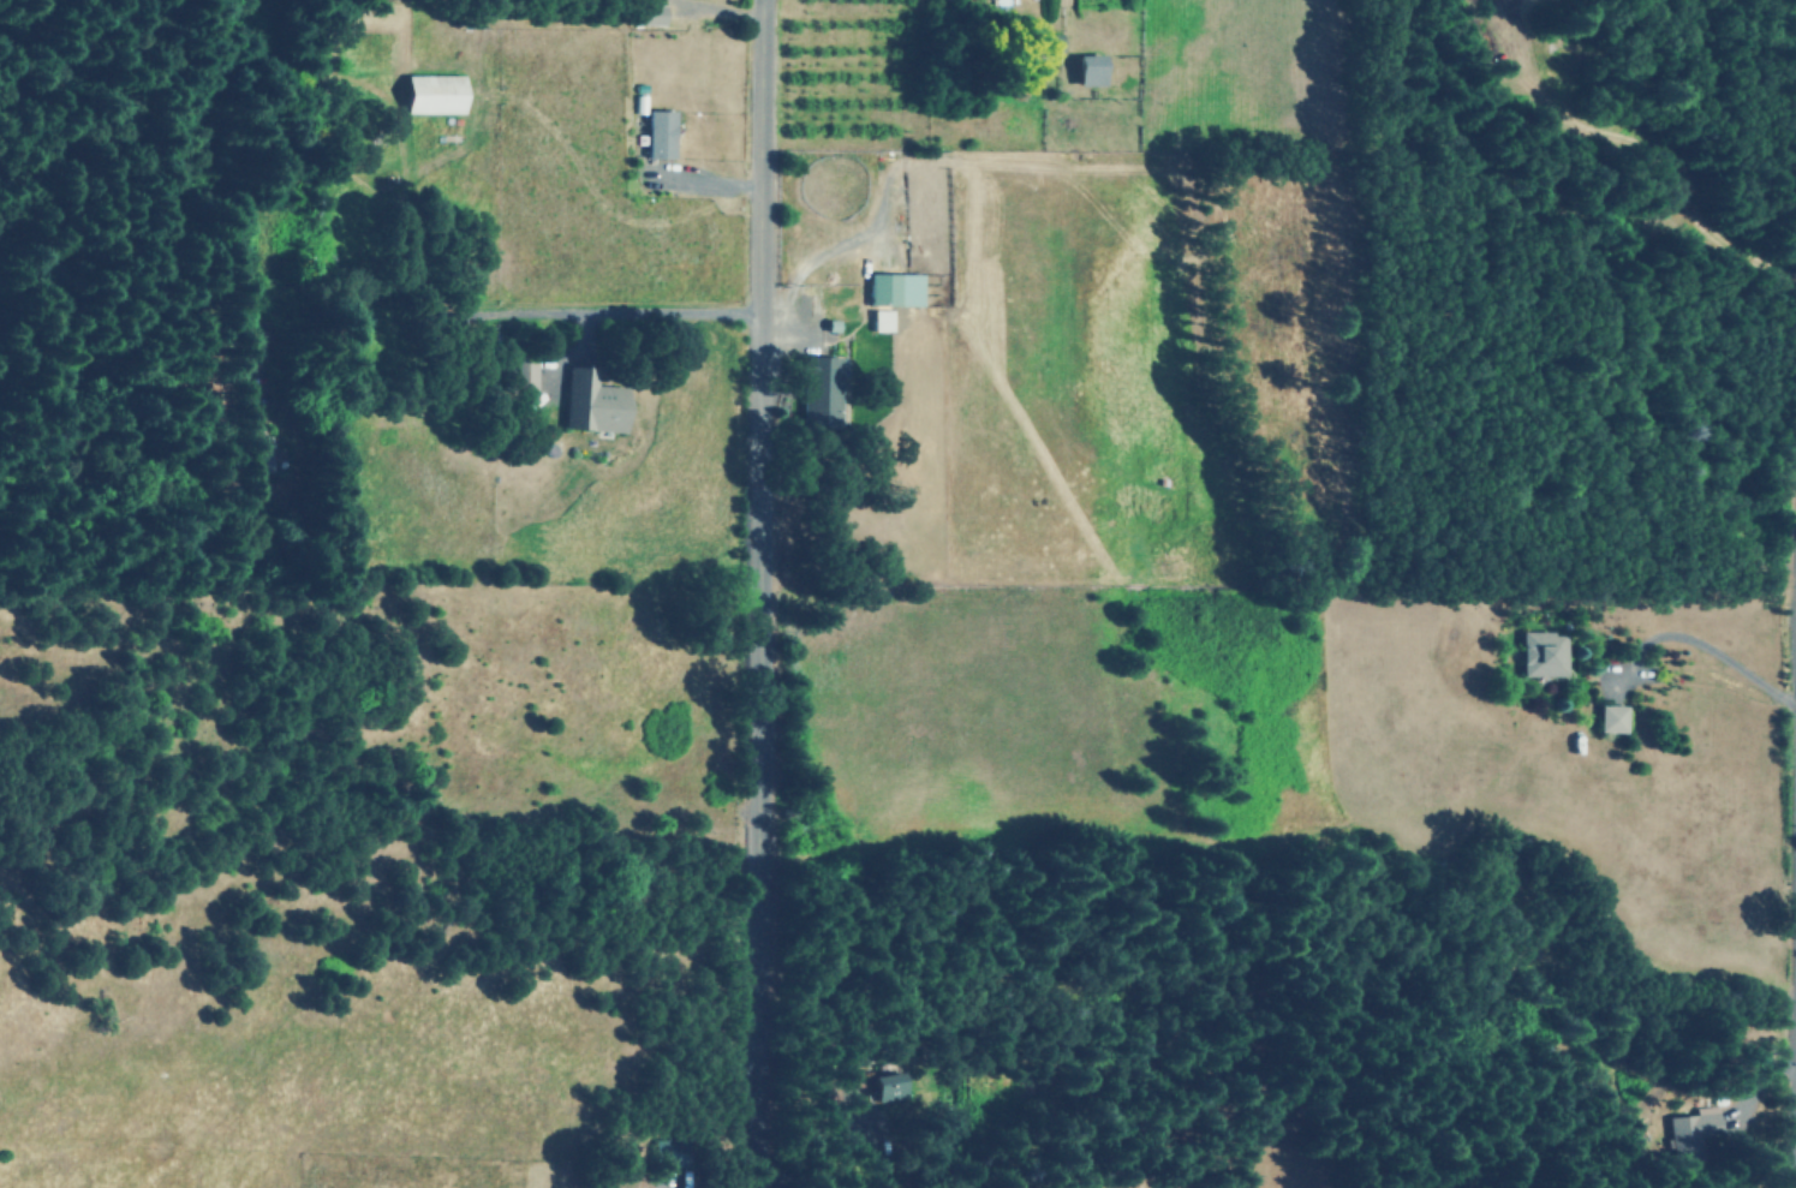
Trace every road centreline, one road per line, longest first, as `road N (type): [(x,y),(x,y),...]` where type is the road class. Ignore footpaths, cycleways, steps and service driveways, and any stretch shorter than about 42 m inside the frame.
road 1 (residential): [(758,1187),(788,0)]

